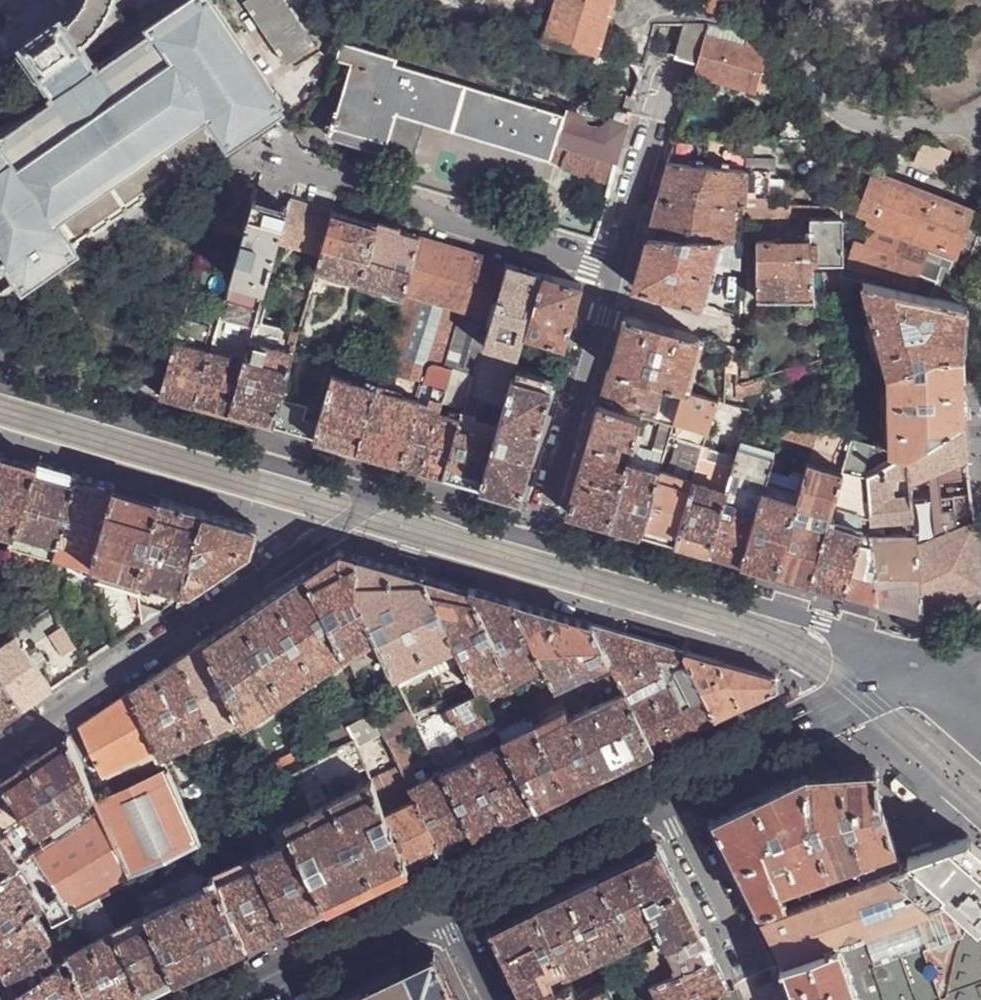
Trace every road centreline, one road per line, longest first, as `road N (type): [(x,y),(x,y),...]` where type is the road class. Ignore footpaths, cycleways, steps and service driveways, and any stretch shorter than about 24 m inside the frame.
road 1 (residential): [(396,499),(363,510),(0,751)]
road 2 (tertiary): [(396,499),(0,384)]
road 3 (tertiary): [(924,670),(819,624),(539,541)]
road 4 (residential): [(269,166),(617,271)]
road 5 (secondary): [(662,797),(924,670)]
road 6 (residential): [(617,271),(539,541)]
road 7 (secondary): [(444,904),(662,797)]
road 8 (secondary): [(237,999),(444,904)]
road 9 (residential): [(673,74),(617,271)]
road 10 (residential): [(662,797),(751,975)]
road 11 (tertiary): [(539,541),(396,499)]

